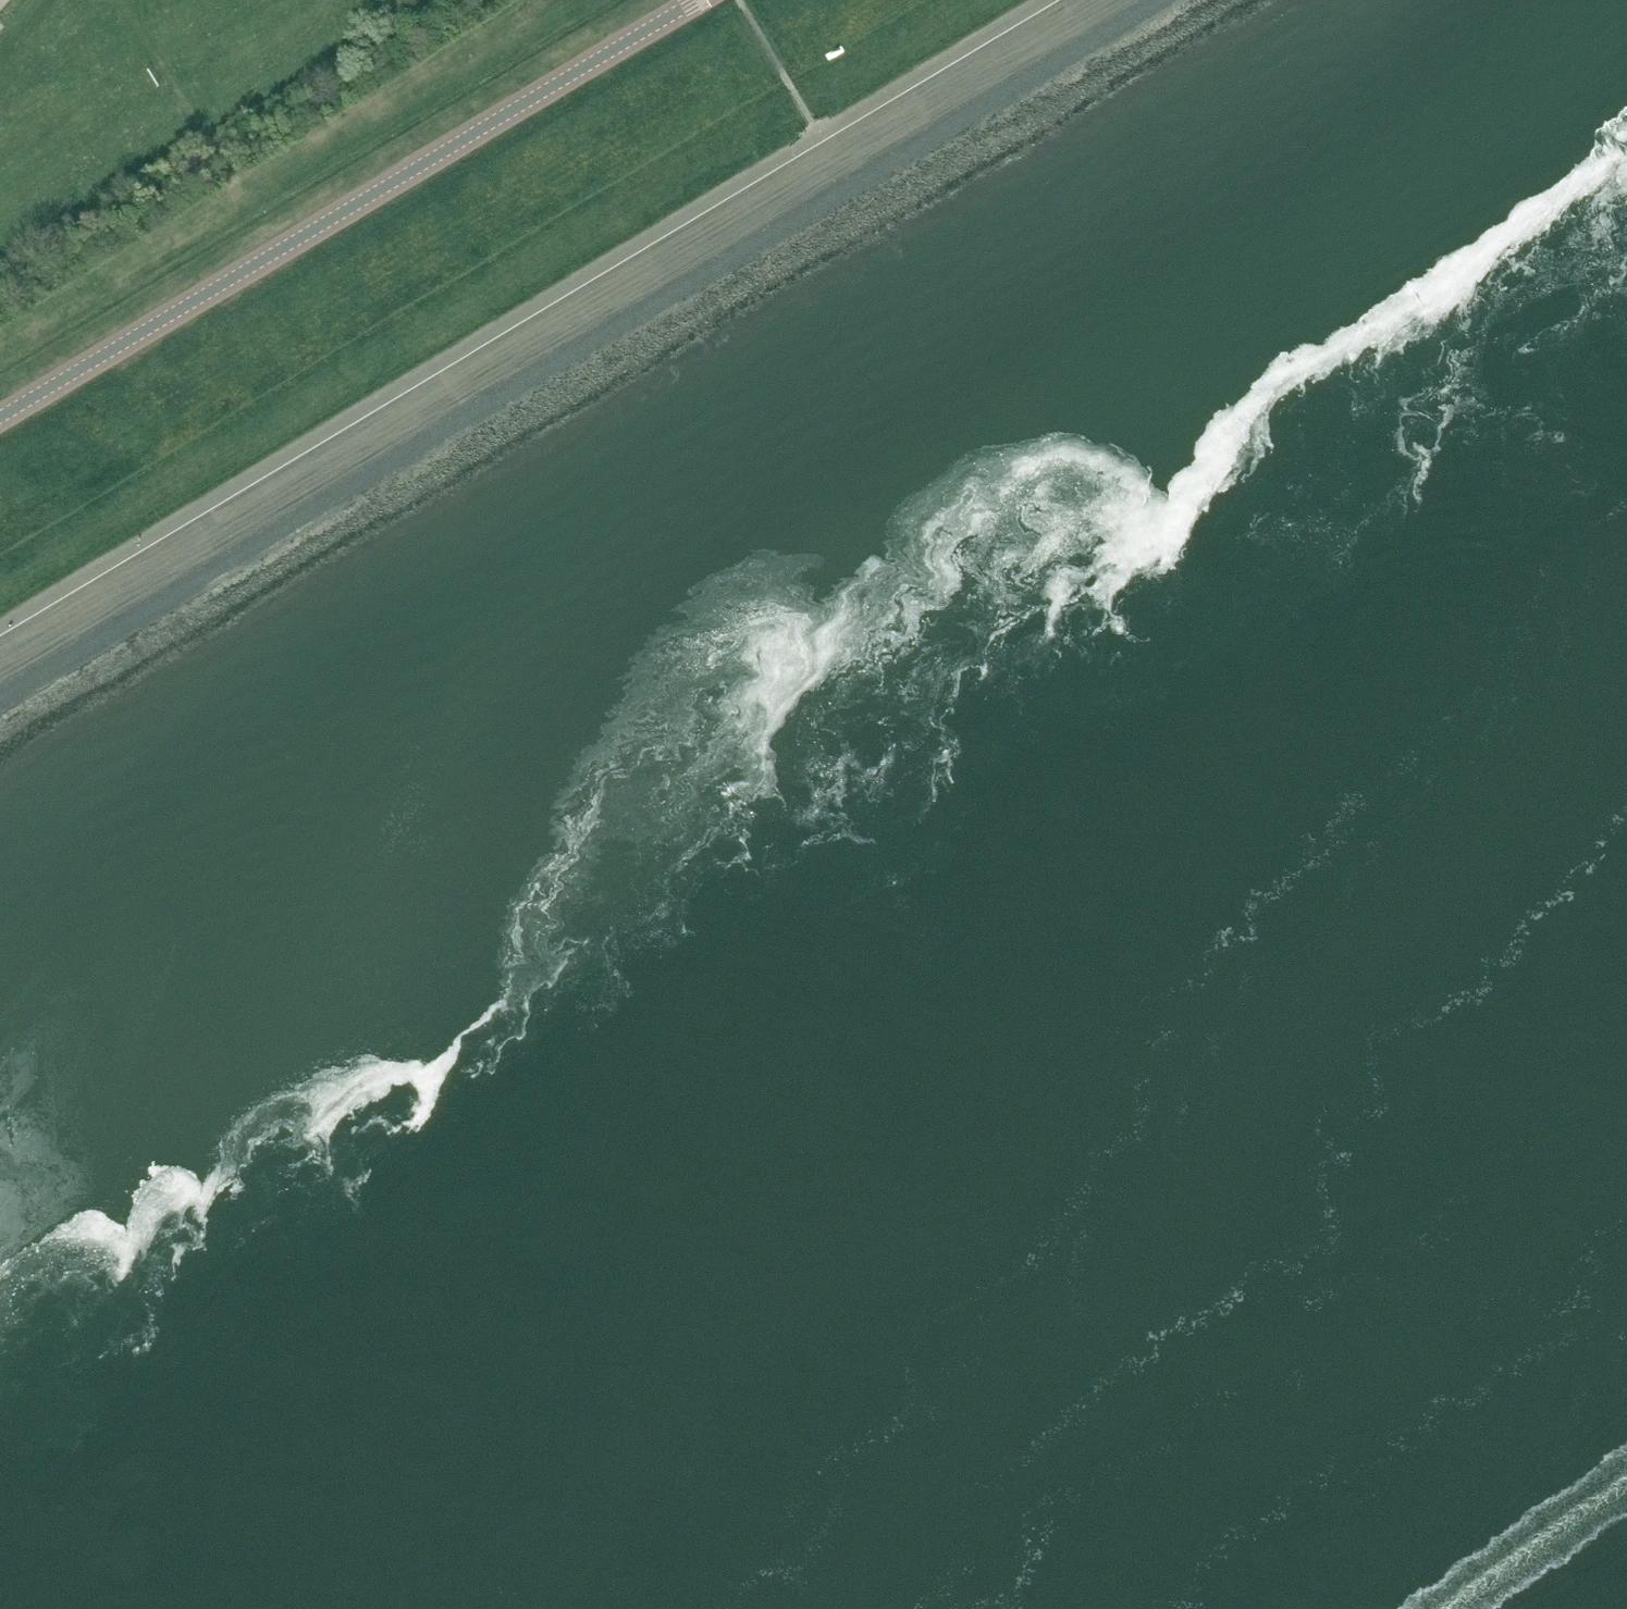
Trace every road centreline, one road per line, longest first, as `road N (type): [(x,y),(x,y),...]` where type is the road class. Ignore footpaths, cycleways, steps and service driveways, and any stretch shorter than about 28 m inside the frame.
road 1 (tertiary): [(0,417),(700,0)]

